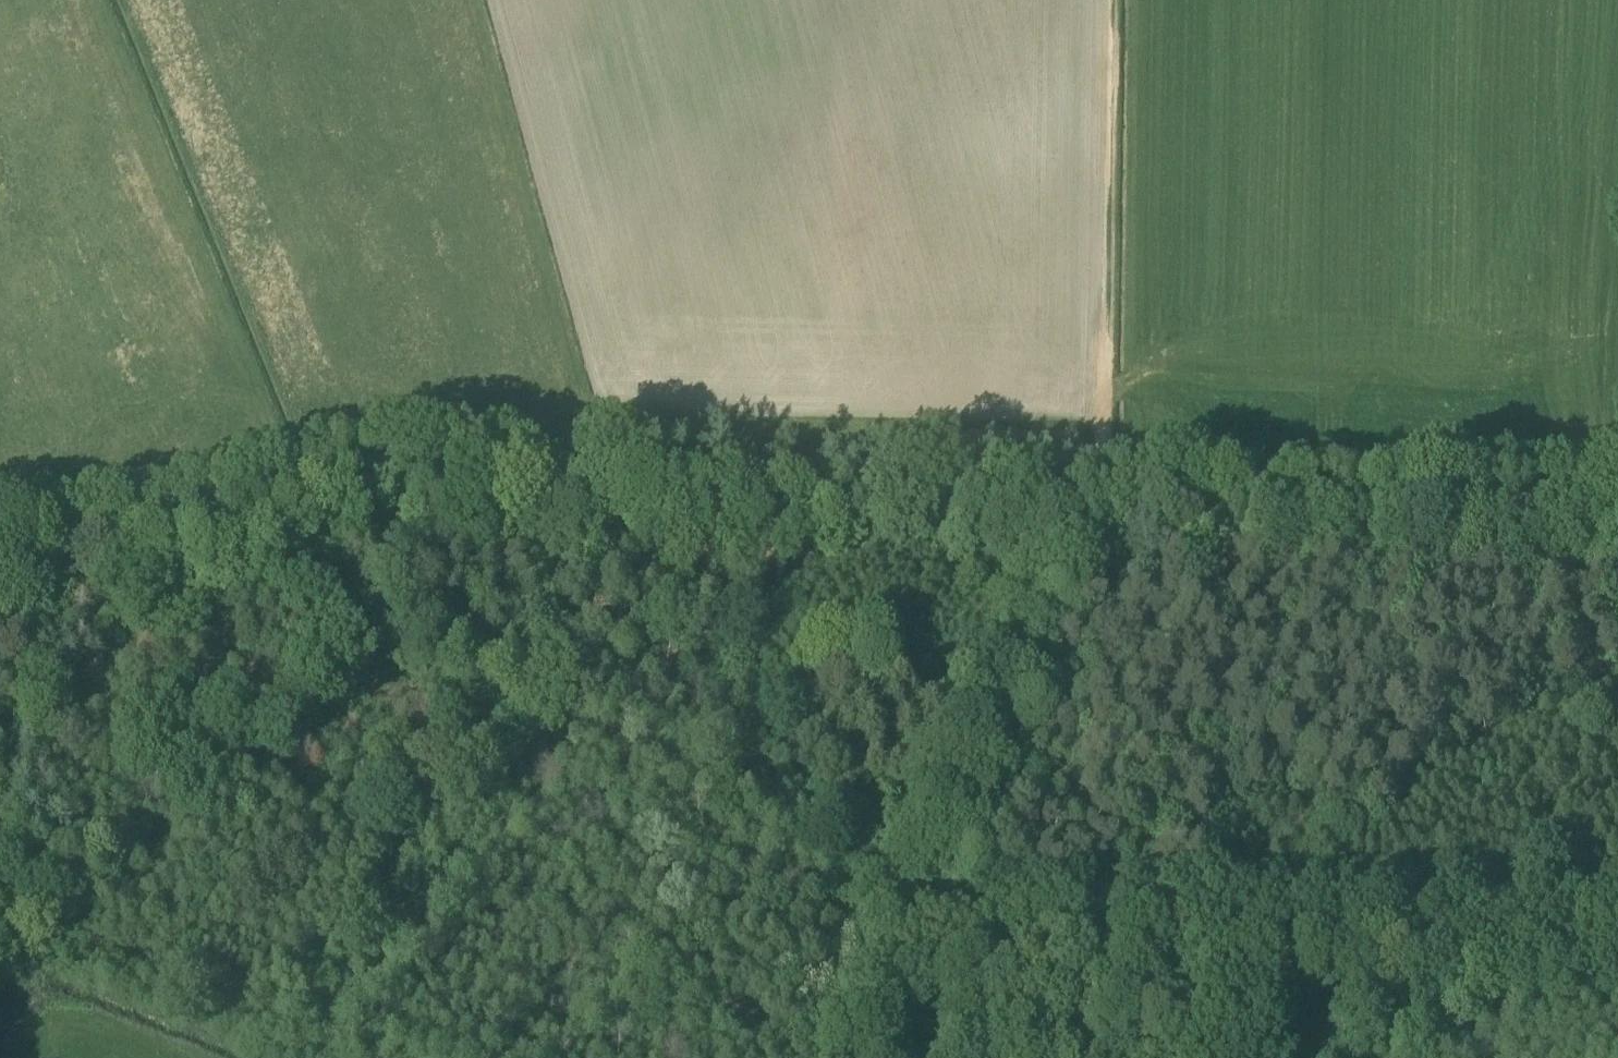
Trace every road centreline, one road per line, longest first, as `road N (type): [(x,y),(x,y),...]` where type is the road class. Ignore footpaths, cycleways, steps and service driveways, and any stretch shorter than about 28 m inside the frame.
road 1 (unclassified): [(1617,530),(430,484),(281,506),(0,569)]
road 2 (track): [(1059,508),(877,1057)]

